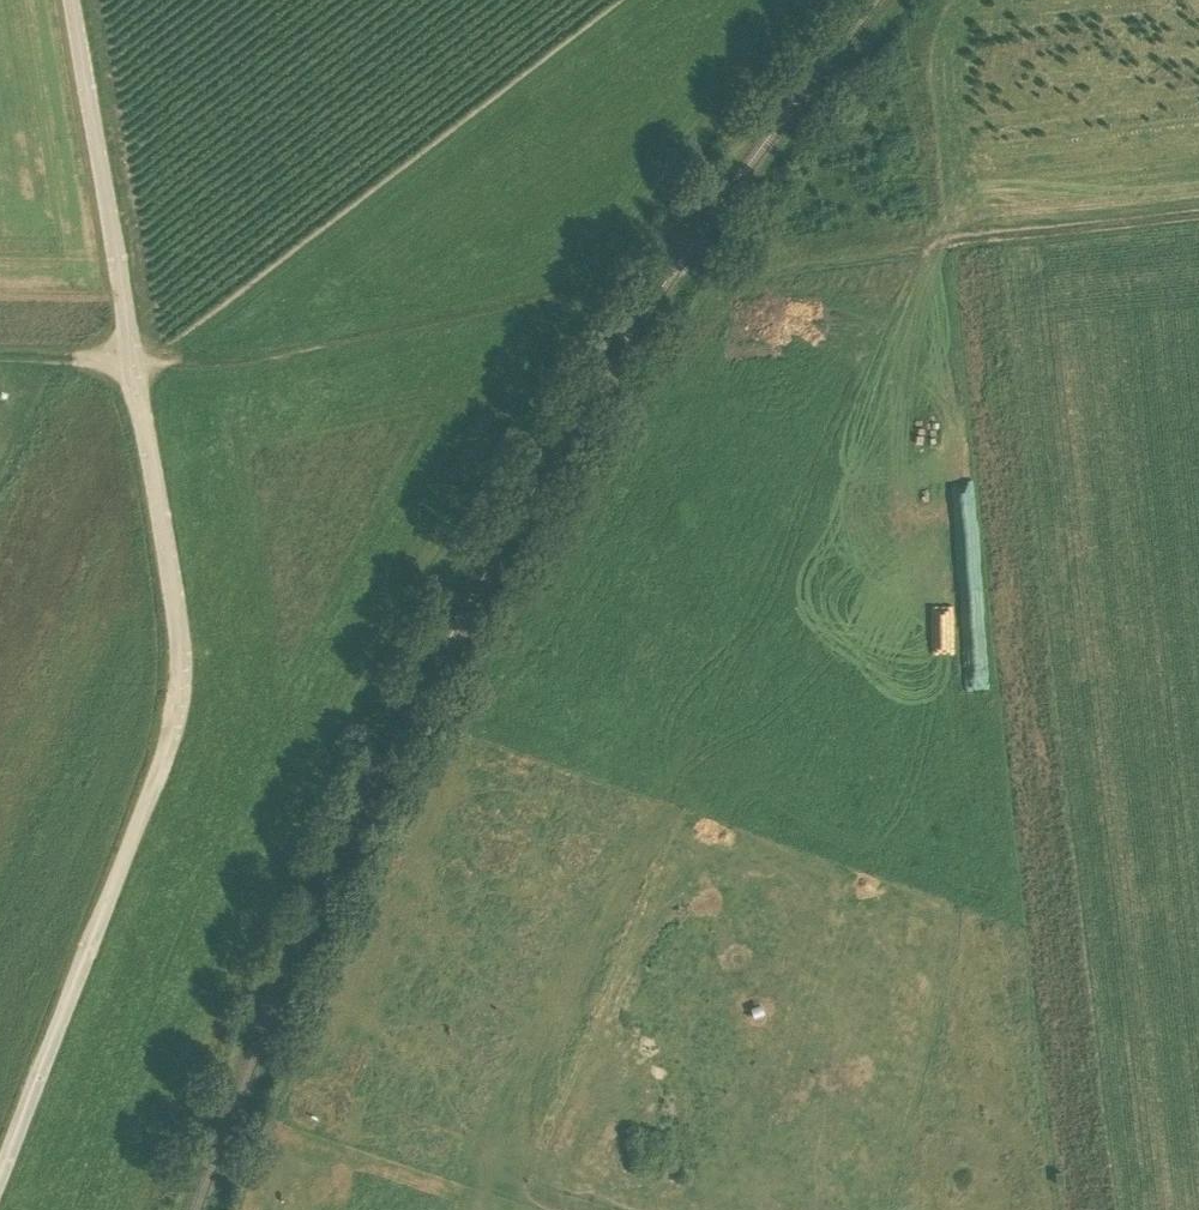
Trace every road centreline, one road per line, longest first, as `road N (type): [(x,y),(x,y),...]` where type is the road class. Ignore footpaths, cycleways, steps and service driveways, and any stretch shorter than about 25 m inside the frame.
road 1 (track): [(0,1183),(162,767),(184,670),(141,365)]
road 2 (track): [(0,362),(119,367),(319,350),(560,308)]
road 3 (track): [(745,272),(1198,215)]
road 4 (track): [(79,0),(141,365)]
road 5 (track): [(610,297),(812,0)]
road 6 (track): [(67,366),(0,523)]

